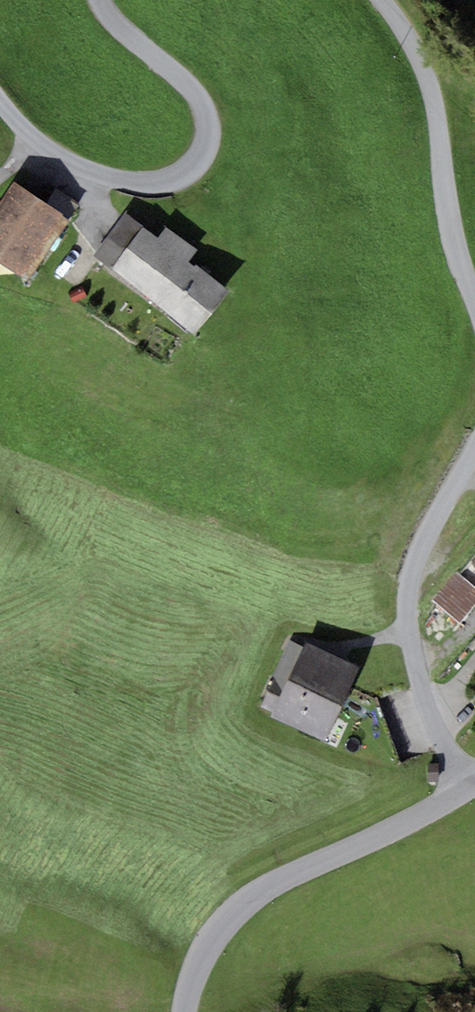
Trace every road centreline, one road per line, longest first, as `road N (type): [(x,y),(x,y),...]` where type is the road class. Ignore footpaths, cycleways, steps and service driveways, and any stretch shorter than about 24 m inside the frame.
road 1 (unclassified): [(105,0),(118,23),(214,117),(209,160),(193,179),(142,187),(69,166),(41,148),(0,102)]
road 2 (tertiary): [(184,1011),(206,948),(242,907),(468,790)]
road 3 (unclassified): [(468,790),(429,705),(413,599),(430,549),(474,471)]
road 4 (unclassified): [(474,285),(455,216),(443,112),(431,75),(386,0)]

